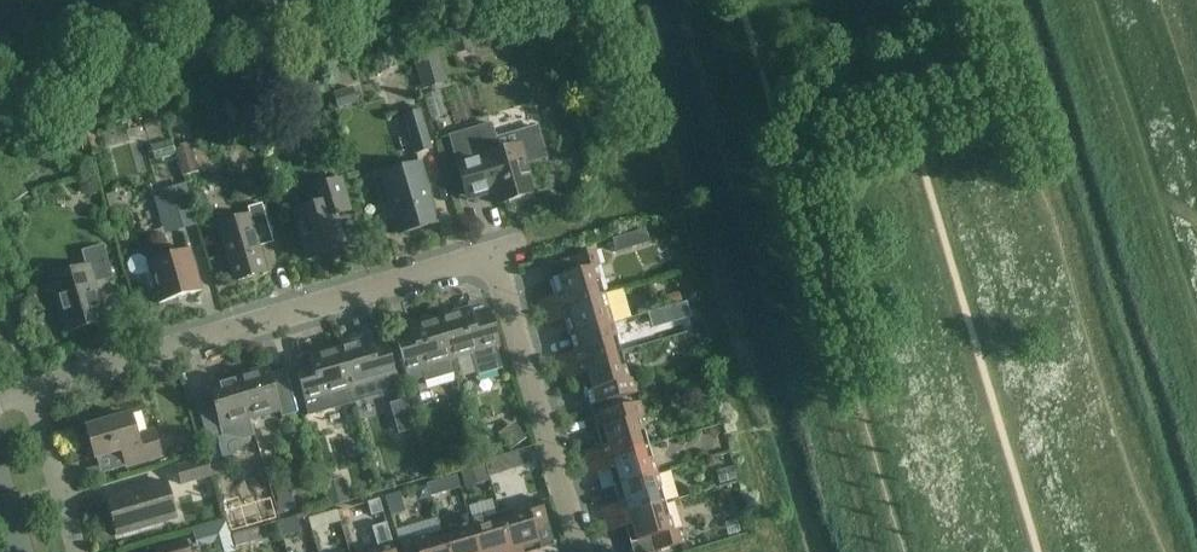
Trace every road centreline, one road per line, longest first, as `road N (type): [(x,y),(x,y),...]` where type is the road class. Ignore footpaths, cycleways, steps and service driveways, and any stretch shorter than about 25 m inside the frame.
road 1 (residential): [(583,551),(503,287),(481,263),(31,392)]
road 2 (residential): [(79,551),(31,392)]

